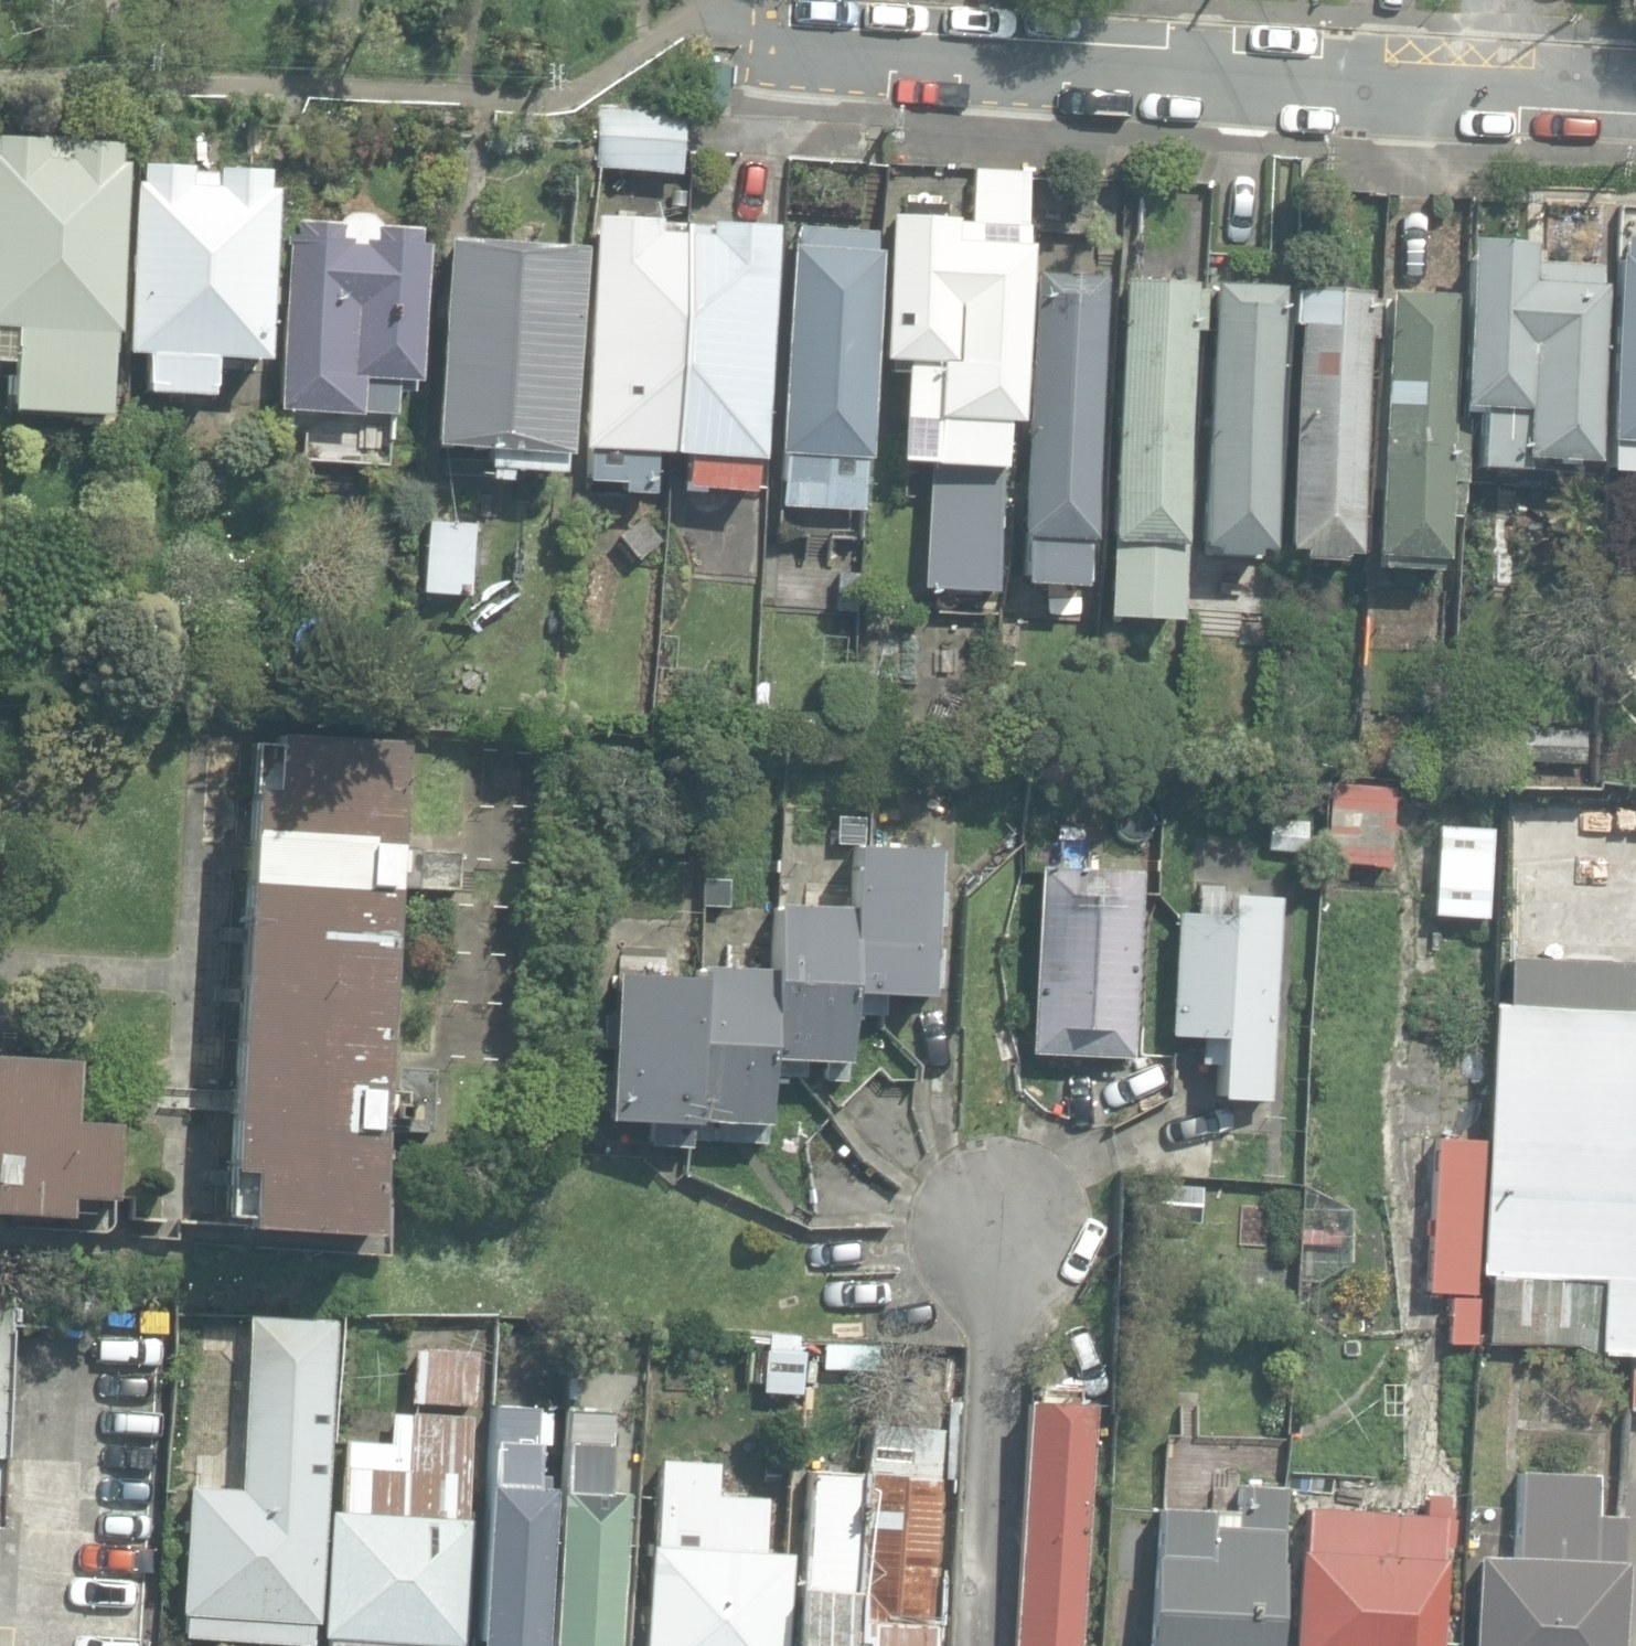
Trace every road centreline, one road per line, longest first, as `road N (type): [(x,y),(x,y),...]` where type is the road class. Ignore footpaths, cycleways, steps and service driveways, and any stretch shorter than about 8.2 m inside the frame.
road 1 (residential): [(1635,94),(754,51)]
road 2 (residential): [(1001,1240),(983,1645)]

